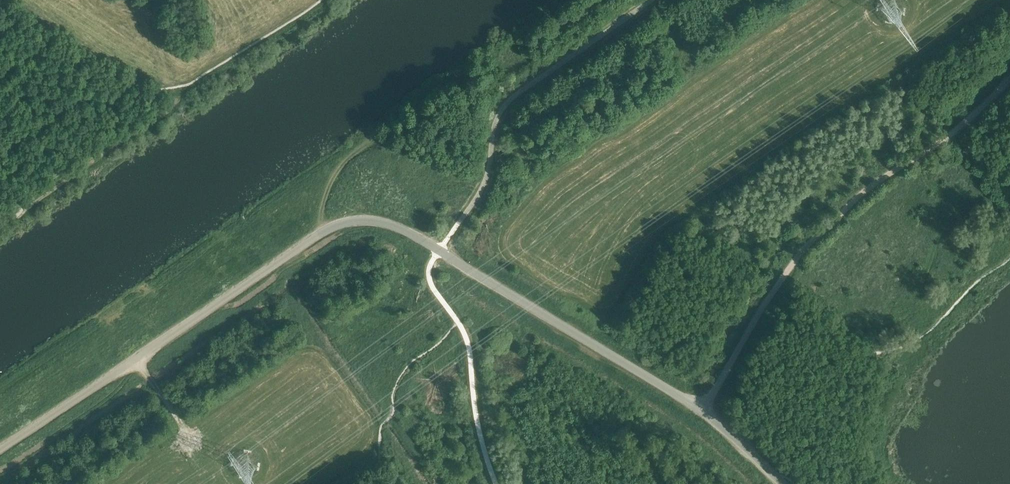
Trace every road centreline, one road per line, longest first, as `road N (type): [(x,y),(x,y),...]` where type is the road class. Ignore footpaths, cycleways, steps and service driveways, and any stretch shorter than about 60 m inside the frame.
road 1 (tertiary): [(0,449),(326,230),(371,220),(439,251),(700,411),(783,483)]
road 2 (track): [(700,411),(796,262),(831,223),(951,135),(1009,79)]
road 3 (track): [(137,358),(186,429),(317,345),(373,428)]

